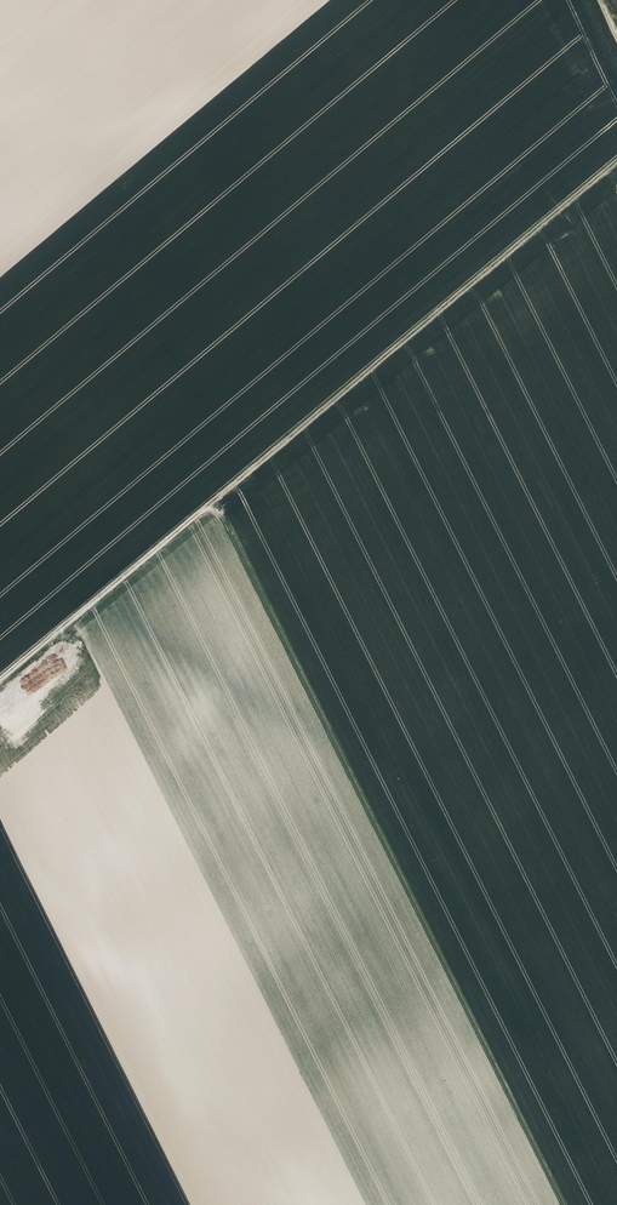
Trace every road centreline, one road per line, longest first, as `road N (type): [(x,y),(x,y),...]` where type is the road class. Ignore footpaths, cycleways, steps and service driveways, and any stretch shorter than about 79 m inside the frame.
road 1 (track): [(563,1204),(213,500),(616,162)]
road 2 (track): [(0,679),(213,500)]

